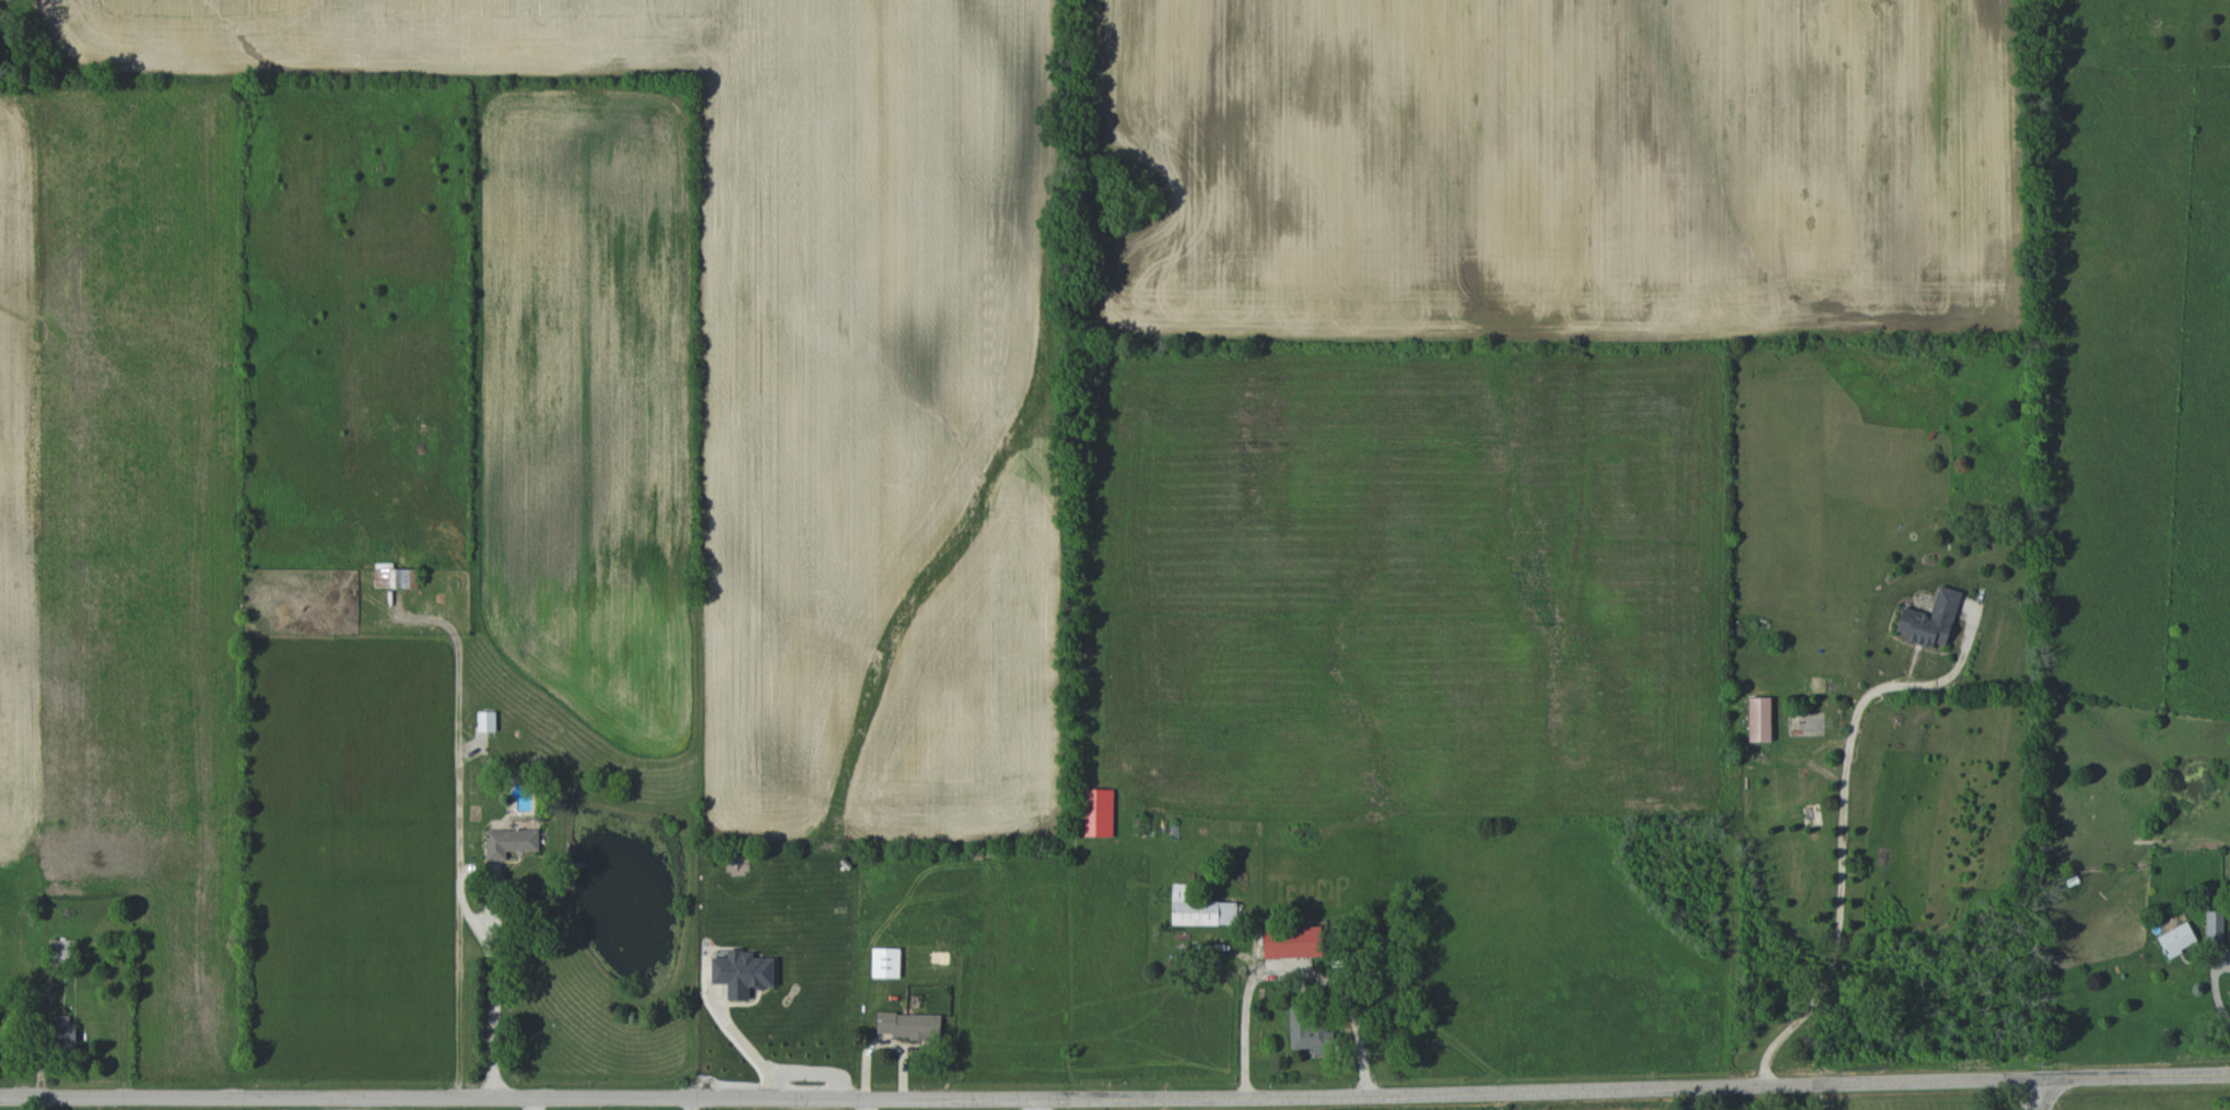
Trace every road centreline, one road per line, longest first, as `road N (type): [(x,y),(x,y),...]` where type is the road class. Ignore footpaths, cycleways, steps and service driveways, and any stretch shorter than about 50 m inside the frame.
road 1 (tertiary): [(2229,1075),(1370,1097),(0,1097)]

